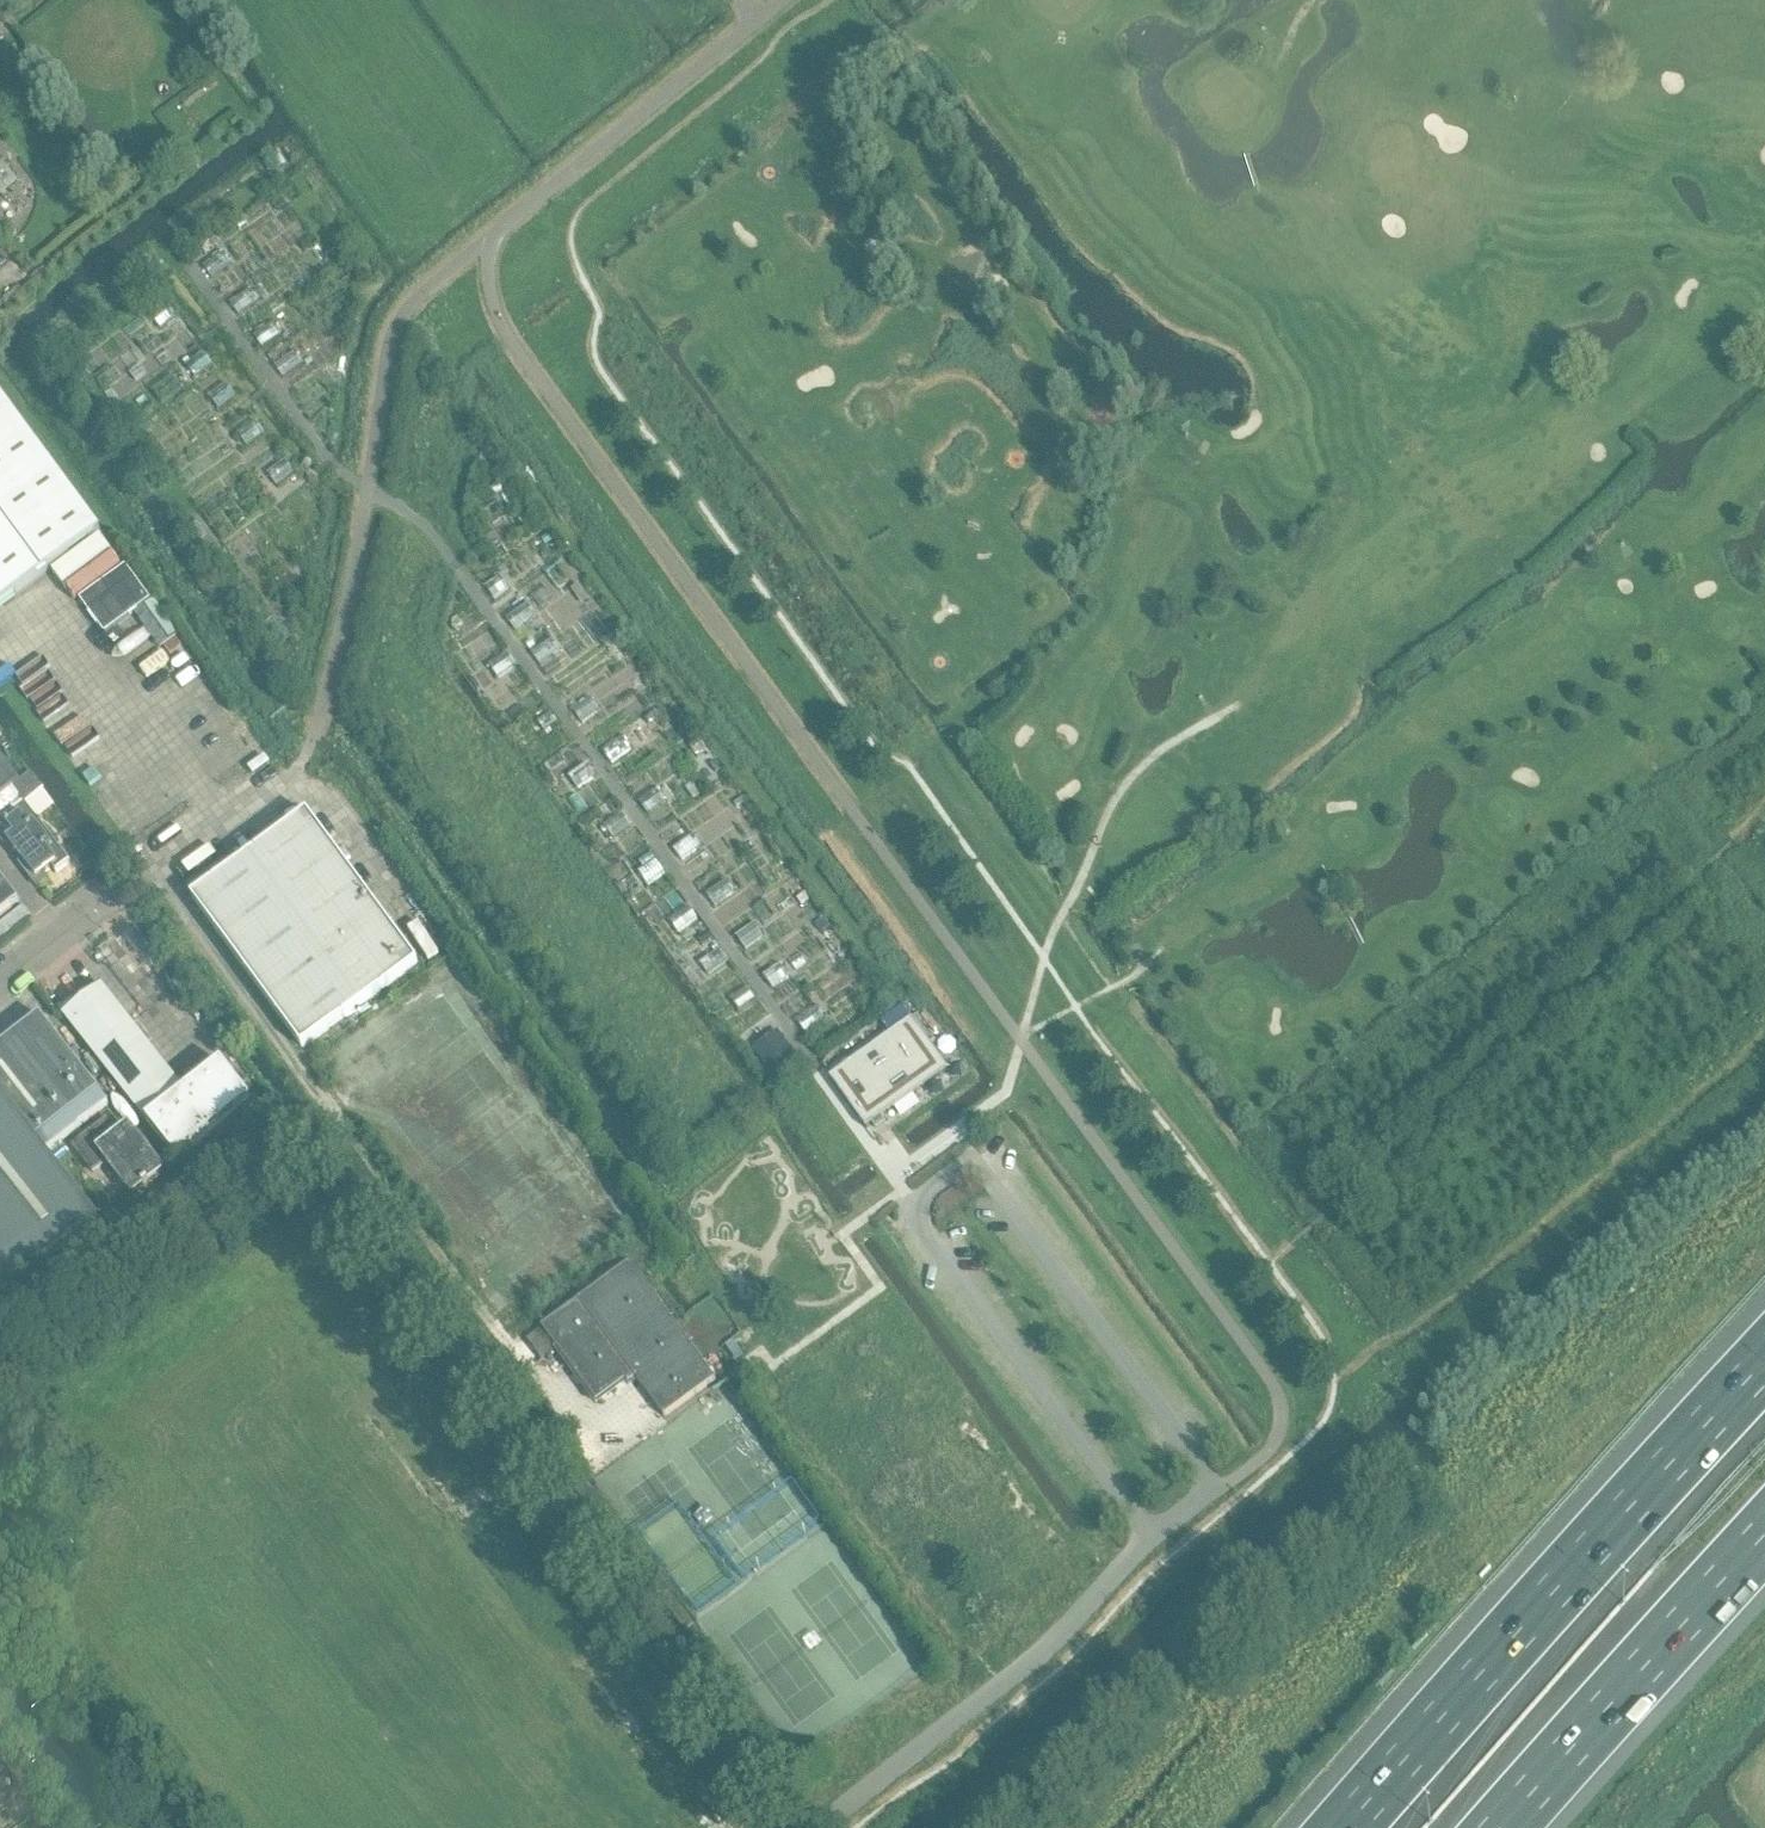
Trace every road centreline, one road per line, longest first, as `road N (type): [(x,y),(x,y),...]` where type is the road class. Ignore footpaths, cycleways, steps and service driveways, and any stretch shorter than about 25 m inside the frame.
road 1 (motorway): [(1764,1360),(1345,1827)]
road 2 (motorway): [(1508,1827),(1764,1538)]
road 3 (unclassified): [(102,1827),(0,1695)]

